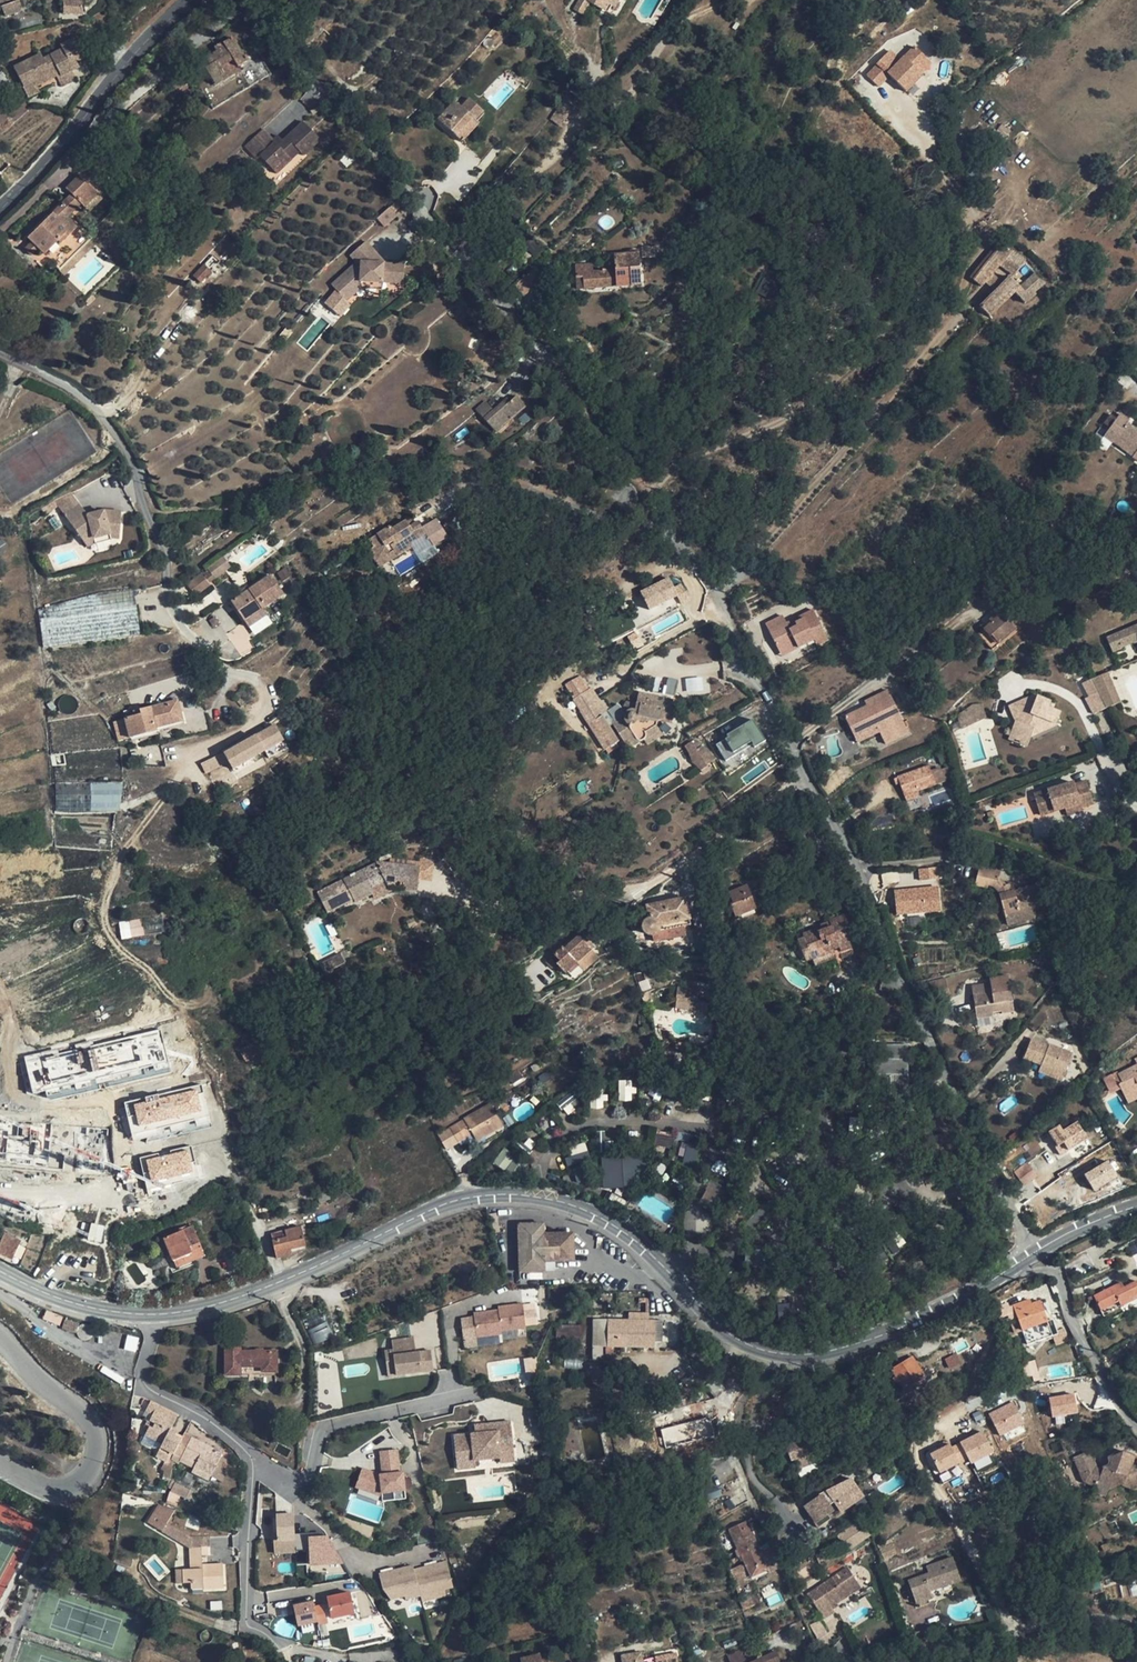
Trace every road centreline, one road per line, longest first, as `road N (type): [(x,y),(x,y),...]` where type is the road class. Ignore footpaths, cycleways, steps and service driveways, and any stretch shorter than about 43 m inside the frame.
road 1 (secondary): [(154,1314),(228,1300),(439,1204),(492,1193),(566,1203),(608,1220),(715,1322),(778,1352),(862,1341),(1034,1253)]
road 2 (residential): [(1034,1253),(859,865),(678,535)]
road 3 (track): [(678,535),(652,498),(659,480),(781,420),(902,306),(966,214),(894,106),(860,86)]
road 4 (residential): [(544,347),(252,0)]
road 5 (residential): [(154,1314),(146,1385),(239,1444),(256,1472),(241,1555),(250,1625),(281,1648),(284,1661)]
road 6 (unclassified): [(184,0),(0,206)]
road 7 (residential): [(1136,1623),(1075,1612),(890,1661)]
road 8 (residential): [(1136,1424),(1102,1380),(1056,1277),(1034,1253)]
road 9 (secondary): [(0,1269),(63,1299),(154,1314)]

